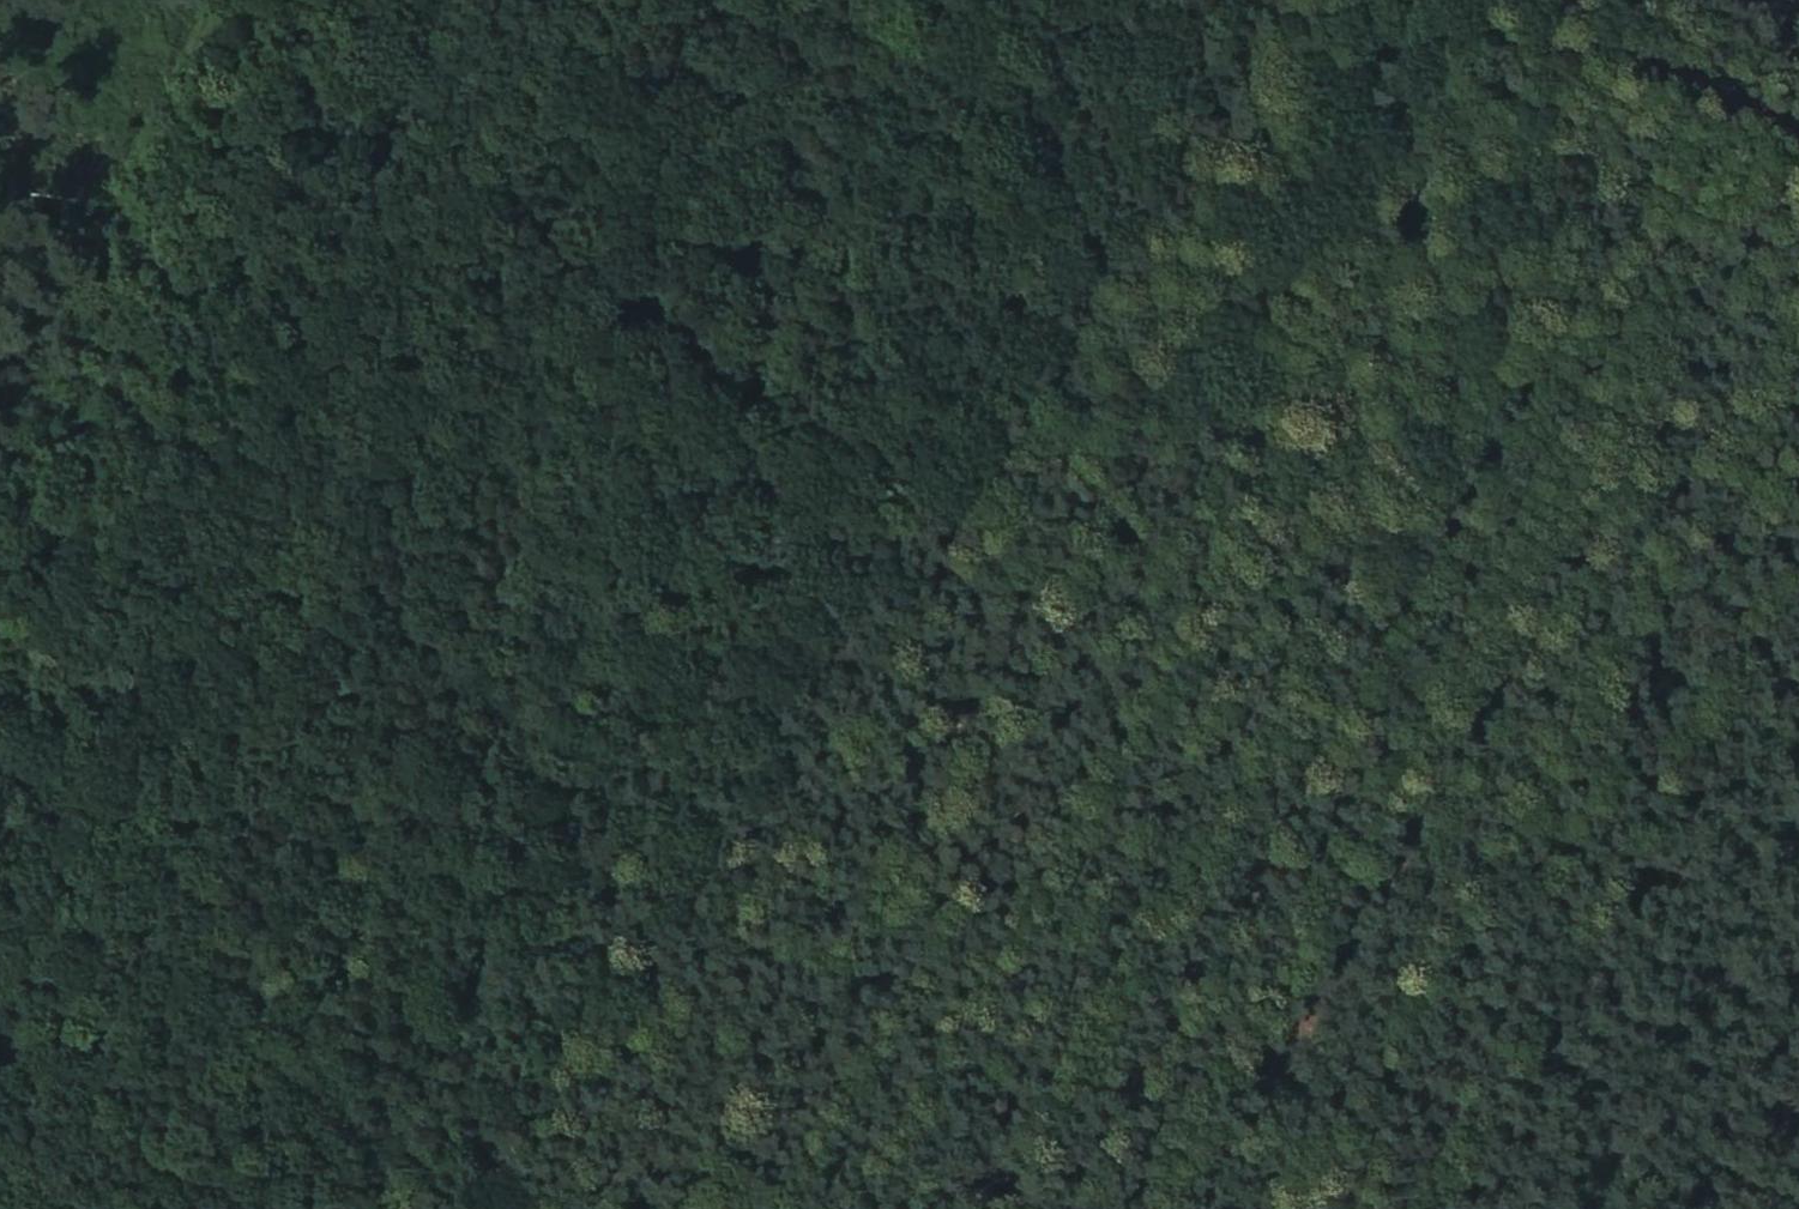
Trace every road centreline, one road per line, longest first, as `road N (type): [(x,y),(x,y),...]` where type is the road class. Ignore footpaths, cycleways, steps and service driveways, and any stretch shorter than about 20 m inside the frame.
road 1 (track): [(0,408),(182,0)]

